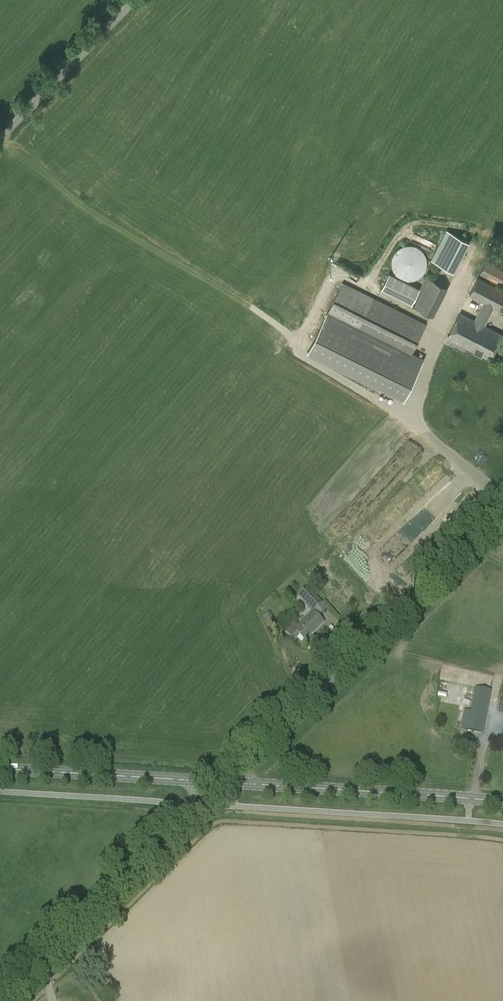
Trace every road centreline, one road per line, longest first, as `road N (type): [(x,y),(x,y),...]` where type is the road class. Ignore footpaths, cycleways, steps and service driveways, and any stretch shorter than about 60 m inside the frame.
road 1 (unclassified): [(237,784),(246,762),(502,520)]
road 2 (secondary): [(502,803),(237,784)]
road 3 (unclassified): [(37,975),(181,828),(194,781)]
road 4 (unclassified): [(0,140),(136,0)]
road 5 (secondary): [(194,781),(0,769)]

